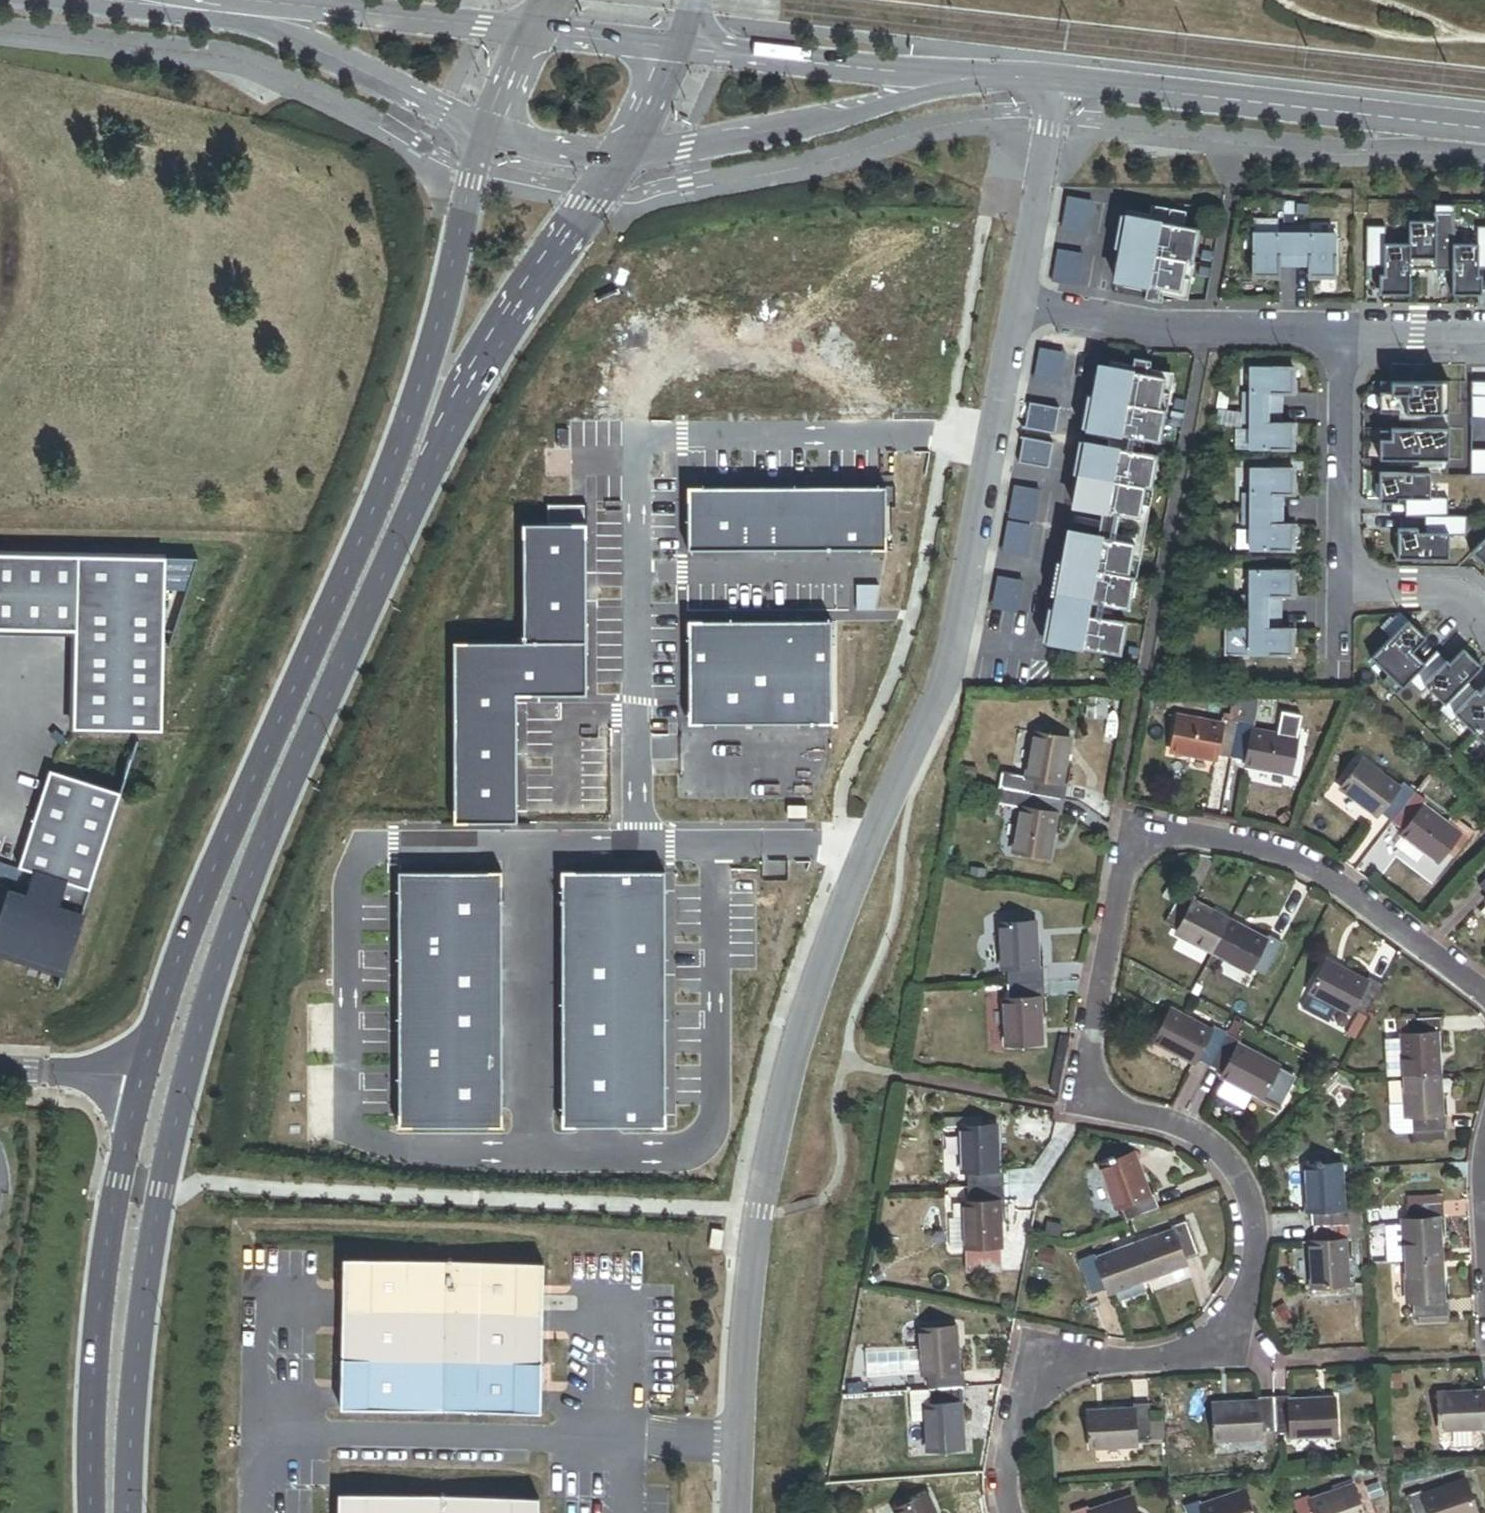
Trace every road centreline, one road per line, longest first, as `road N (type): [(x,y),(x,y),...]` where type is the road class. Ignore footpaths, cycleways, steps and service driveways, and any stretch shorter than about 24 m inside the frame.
road 1 (residential): [(1015,1512),(1016,1443),(1037,1402),(1061,1379),(1094,1367),(1212,1352),(1233,1337),(1261,1253),(1246,1177),(1214,1144),(1111,1100),(1096,1076),(1093,1046),(1123,893),(1137,860),(1162,842),(1261,849),(1343,887),(1484,996)]
road 2 (residential): [(1014,309),(944,676),(856,851),(820,950),(771,1156),(746,1323),(736,1512)]
road 3 (secondary): [(164,1079),(237,857),(447,374)]
road 4 (secondary): [(110,1512),(121,1293),(164,1079)]
road 5 (unclassified): [(1058,79),(1484,129)]
road 6 (unclassified): [(619,153),(783,134),(951,85)]
road 7 (residential): [(1340,335),(1208,332),(1014,309)]
road 8 (unclassified): [(529,32),(249,12)]
road 9 (secondary): [(447,374),(619,153)]
road 10 (unclassified): [(951,85),(677,48)]
road 11 (unclassified): [(249,12),(483,131)]
road 12 (residential): [(1340,335),(1340,589)]
road 13 (secondary): [(483,131),(466,183),(447,374)]
road 14 (residential): [(1014,309),(1058,79)]
road 15 (residential): [(164,1079),(0,1071)]
road 16 (residential): [(1340,589),(1462,592),(1484,614)]
road 17 (unclassified): [(677,48),(529,32)]
road 18 (residential): [(1484,336),(1340,335)]
road 19 (unclassified): [(483,131),(619,153)]

